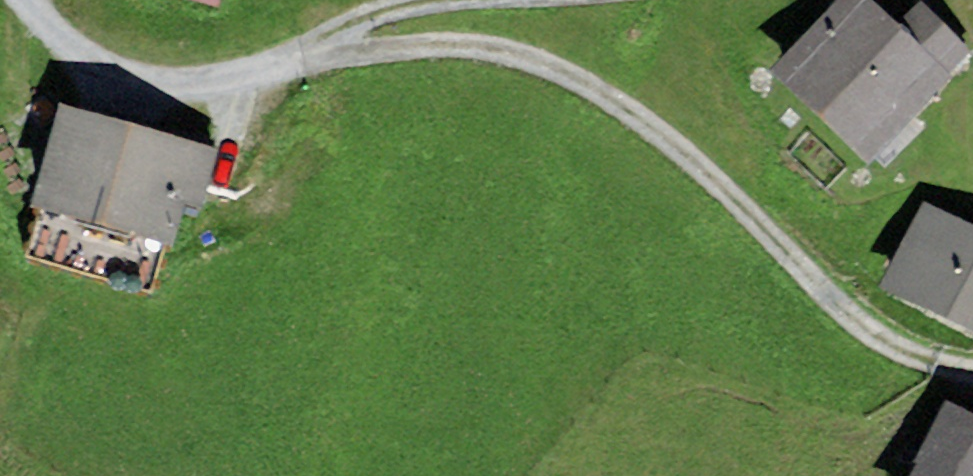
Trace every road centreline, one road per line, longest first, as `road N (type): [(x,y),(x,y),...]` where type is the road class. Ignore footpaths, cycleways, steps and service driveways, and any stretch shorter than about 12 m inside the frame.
road 1 (residential): [(301,59),(456,42),(568,68),(723,181),(842,315),(933,362),(972,364)]
road 2 (unclassified): [(29,0),(83,56),(144,80),(207,82),(301,59)]
road 3 (residential): [(301,59),(382,5),(453,0)]

